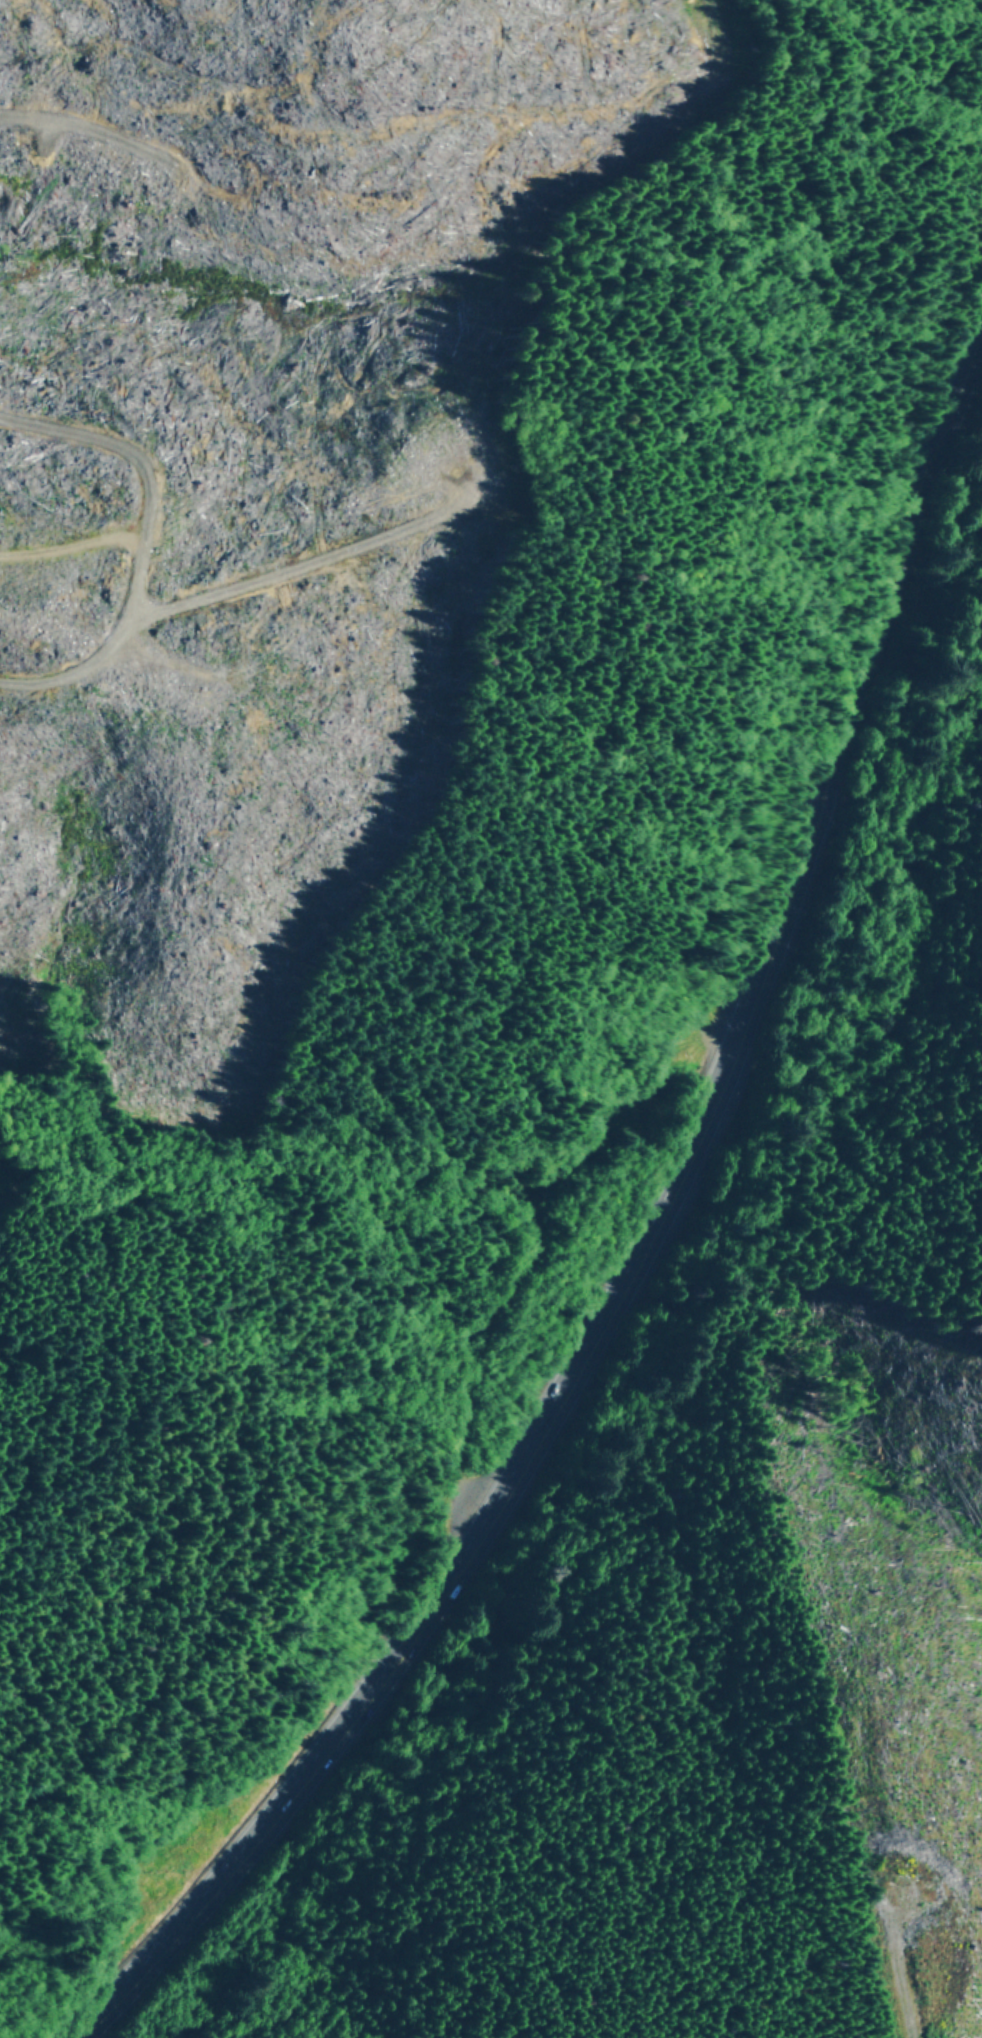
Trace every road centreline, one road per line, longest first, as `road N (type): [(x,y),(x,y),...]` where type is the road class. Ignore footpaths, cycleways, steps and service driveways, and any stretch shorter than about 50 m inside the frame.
road 1 (trunk): [(84,2037),(168,1956),(375,1703),(501,1521),(605,1345),(750,1030),(981,353)]
road 2 (track): [(384,616),(74,677),(0,682)]
road 3 (track): [(115,664),(157,610),(155,545),(146,536),(66,553),(0,555)]

